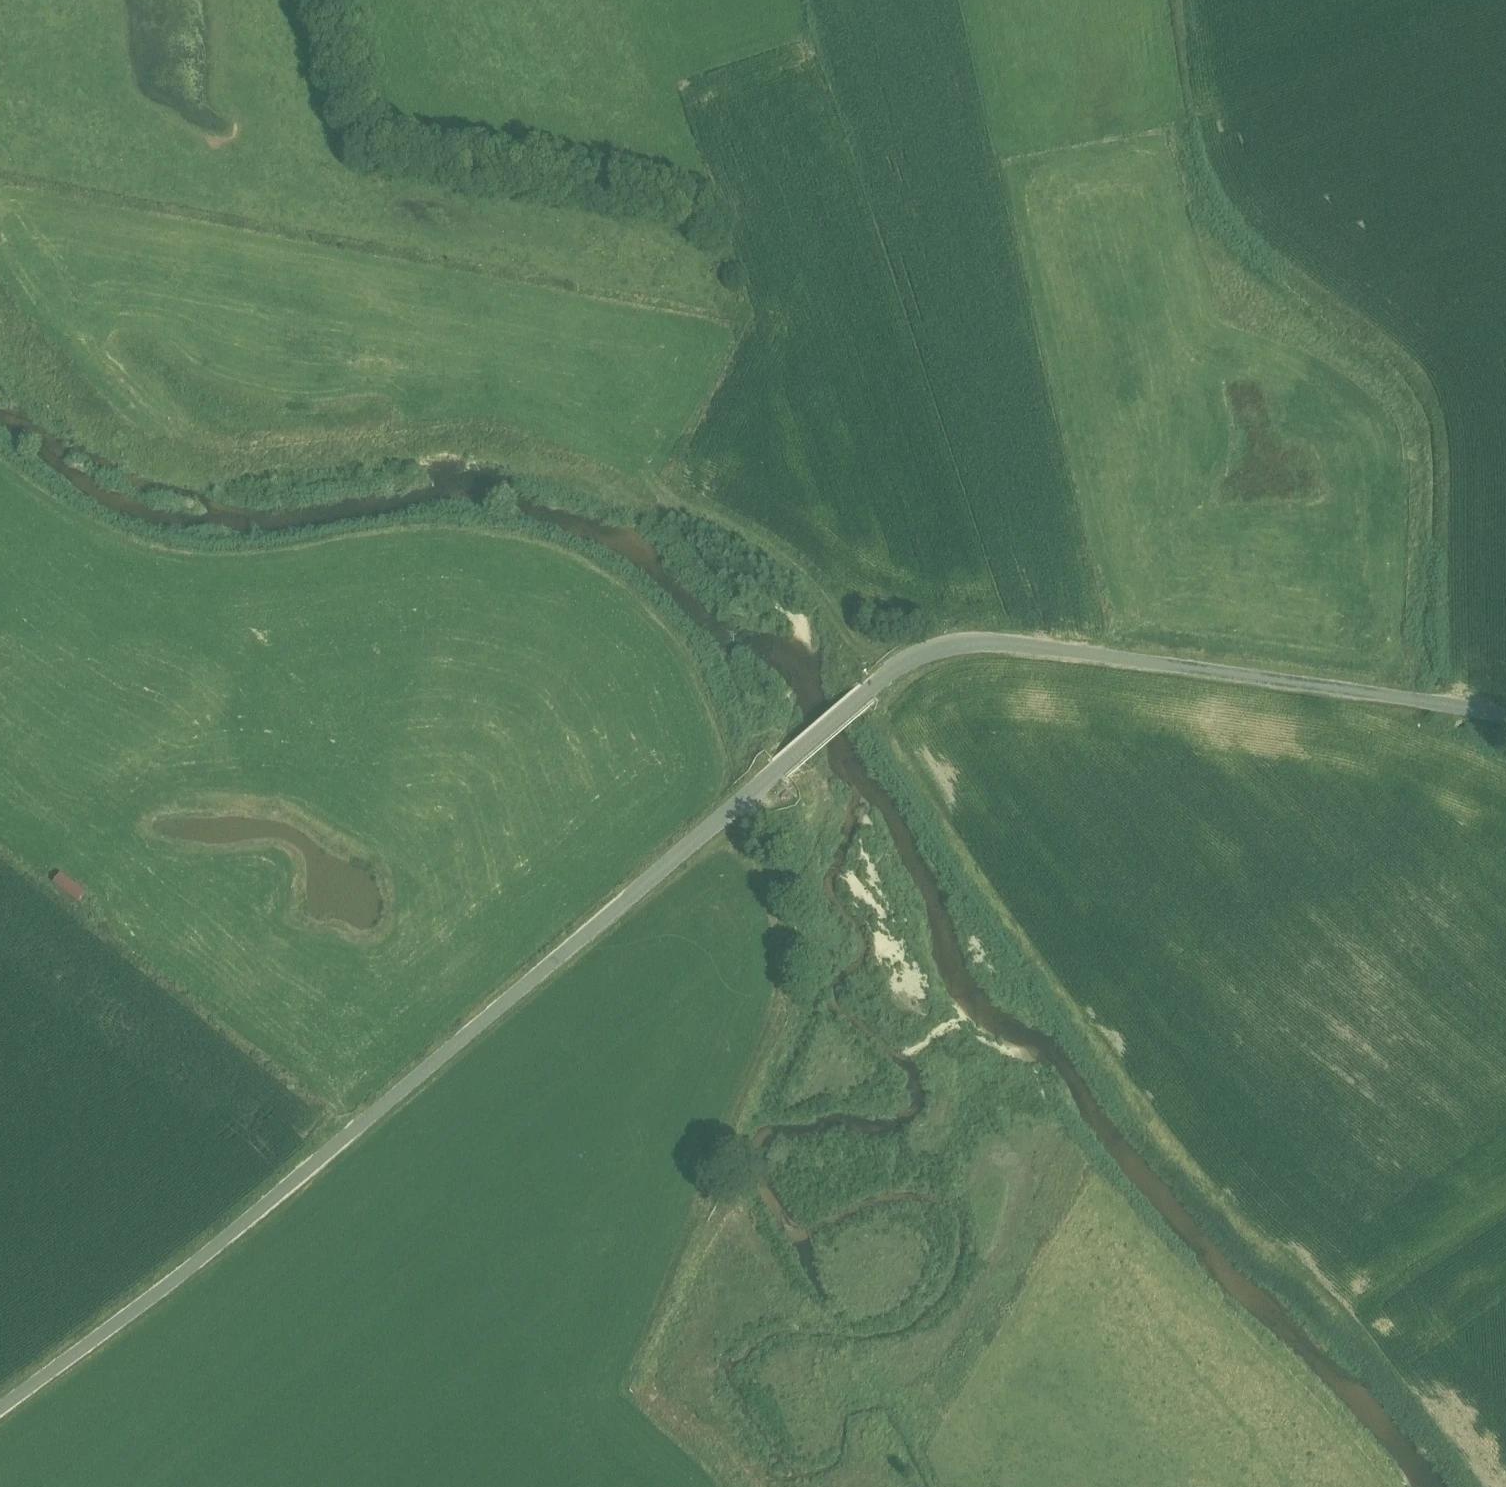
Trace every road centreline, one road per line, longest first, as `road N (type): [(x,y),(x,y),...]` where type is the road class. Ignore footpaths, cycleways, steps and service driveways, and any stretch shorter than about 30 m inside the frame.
road 1 (unclassified): [(1505,715),(1002,638),(908,655),(851,690),(154,1277),(0,1396)]

